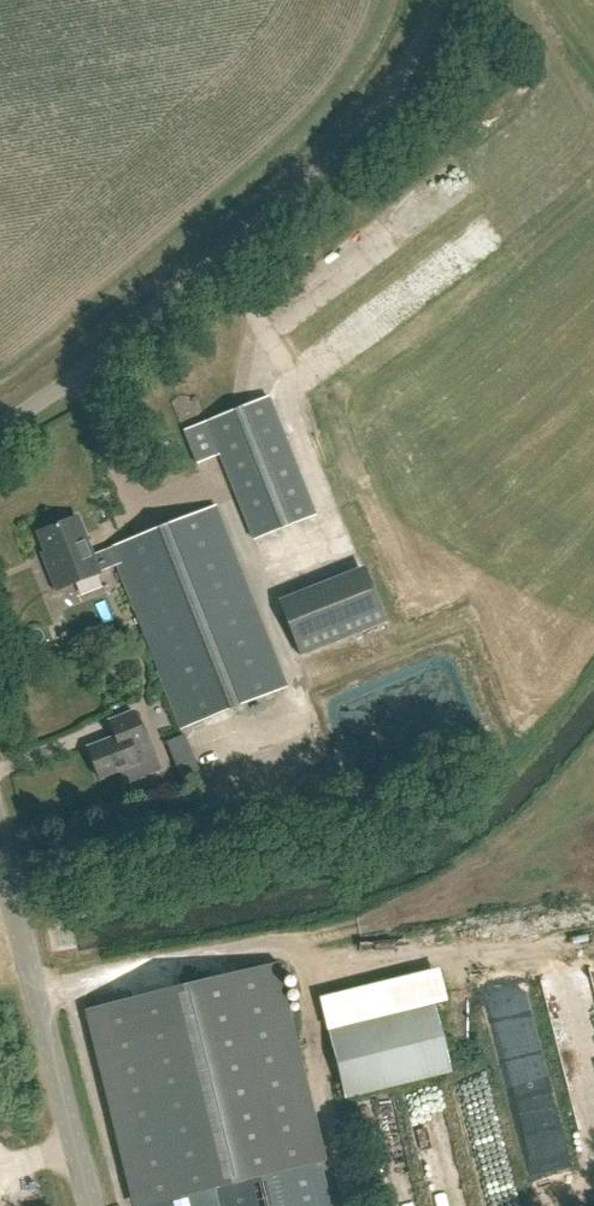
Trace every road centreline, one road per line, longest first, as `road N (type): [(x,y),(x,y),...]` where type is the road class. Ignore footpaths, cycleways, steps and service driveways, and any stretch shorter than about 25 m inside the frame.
road 1 (tertiary): [(0,425),(31,409),(360,136),(408,69),(441,0)]
road 2 (tertiary): [(90,1205),(0,850)]

